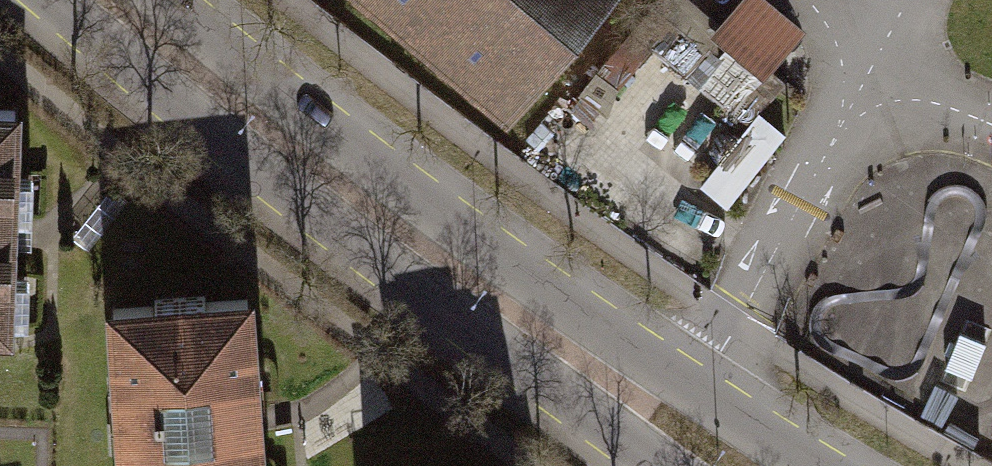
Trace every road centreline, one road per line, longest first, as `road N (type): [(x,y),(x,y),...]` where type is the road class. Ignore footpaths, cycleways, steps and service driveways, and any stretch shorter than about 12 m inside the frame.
road 1 (secondary): [(813,465),(689,390),(278,100),(167,0)]
road 2 (secondary): [(44,0),(223,163),(662,465)]

